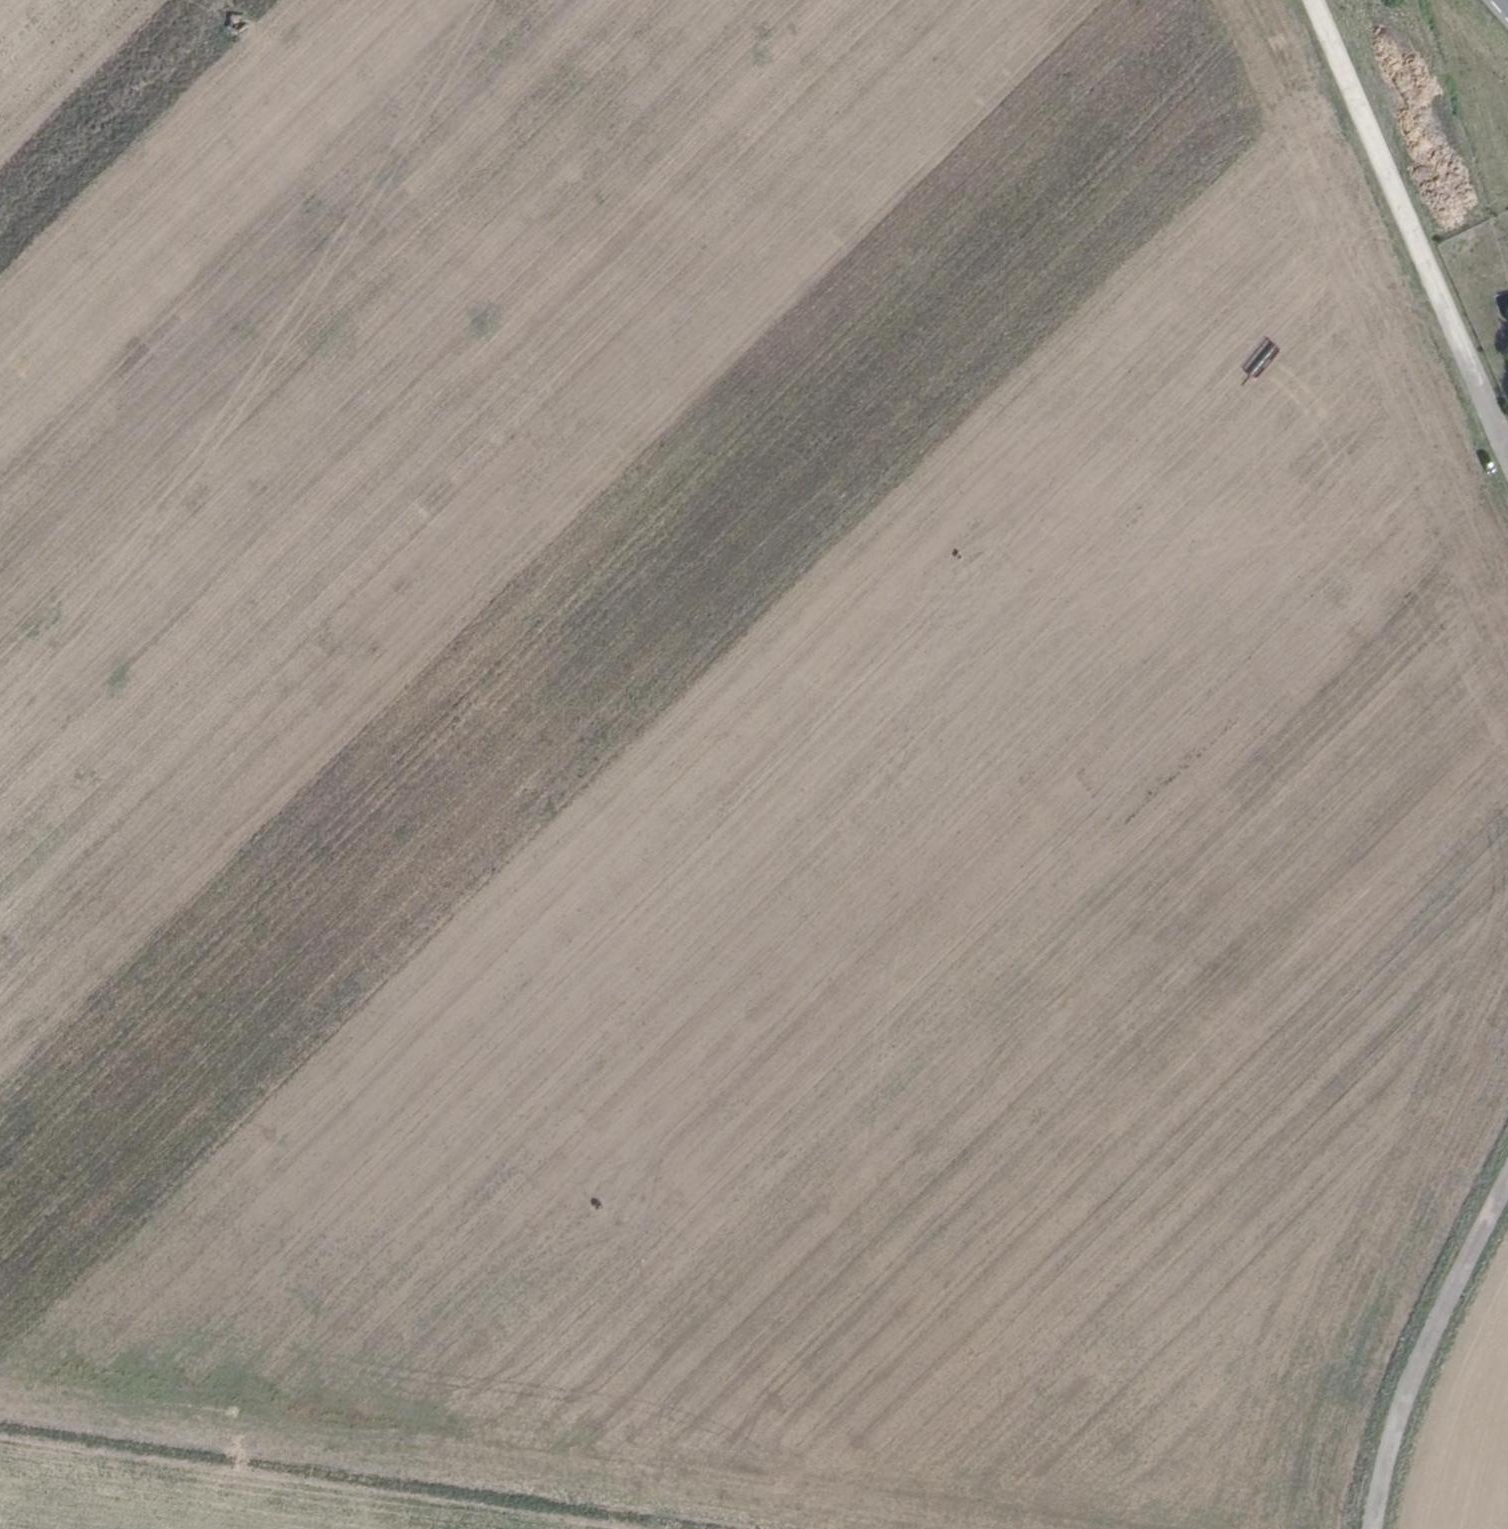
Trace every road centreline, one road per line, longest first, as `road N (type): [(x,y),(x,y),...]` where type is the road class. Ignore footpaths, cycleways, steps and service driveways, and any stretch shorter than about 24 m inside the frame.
road 1 (track): [(1507,451),(1313,0)]
road 2 (track): [(1370,1528),(1417,1360),(1507,1182)]

